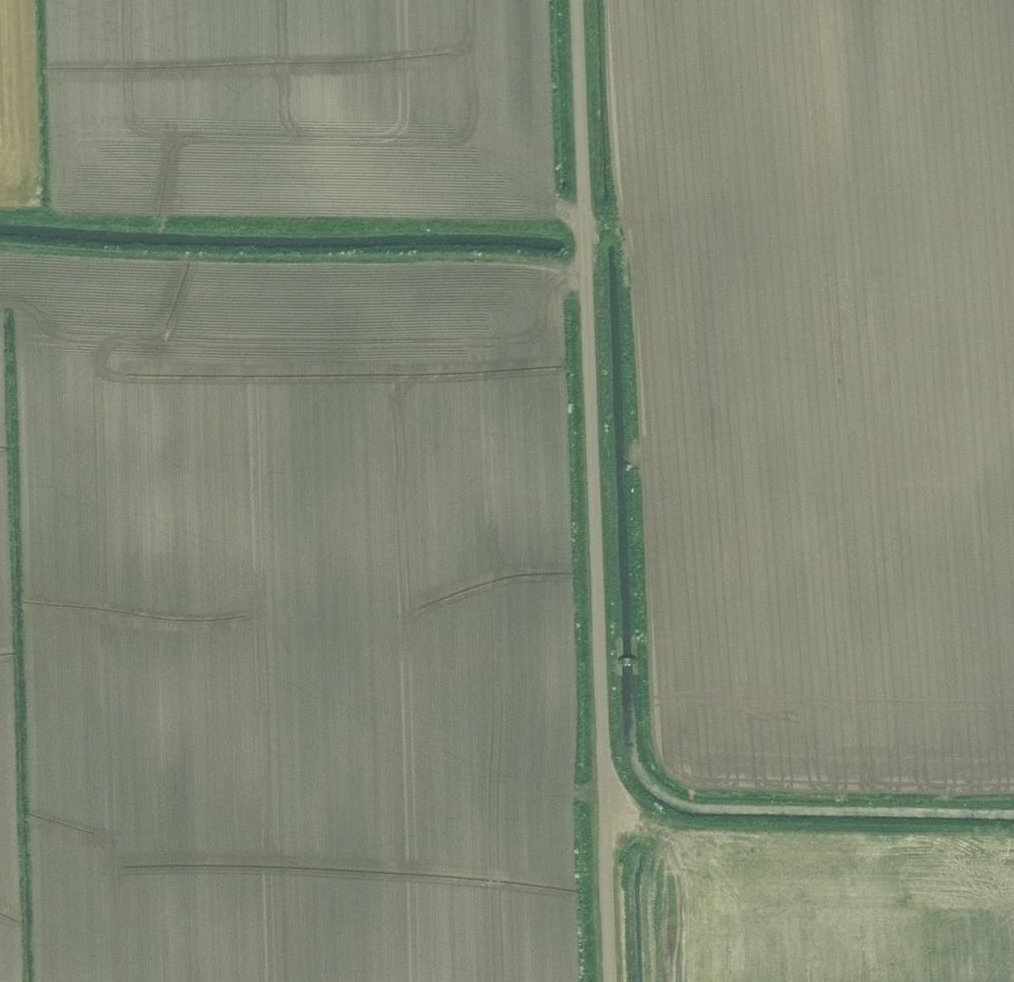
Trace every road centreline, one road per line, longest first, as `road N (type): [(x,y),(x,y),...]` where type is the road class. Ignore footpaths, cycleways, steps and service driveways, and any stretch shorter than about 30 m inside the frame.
road 1 (unclassified): [(609,981),(575,0)]

